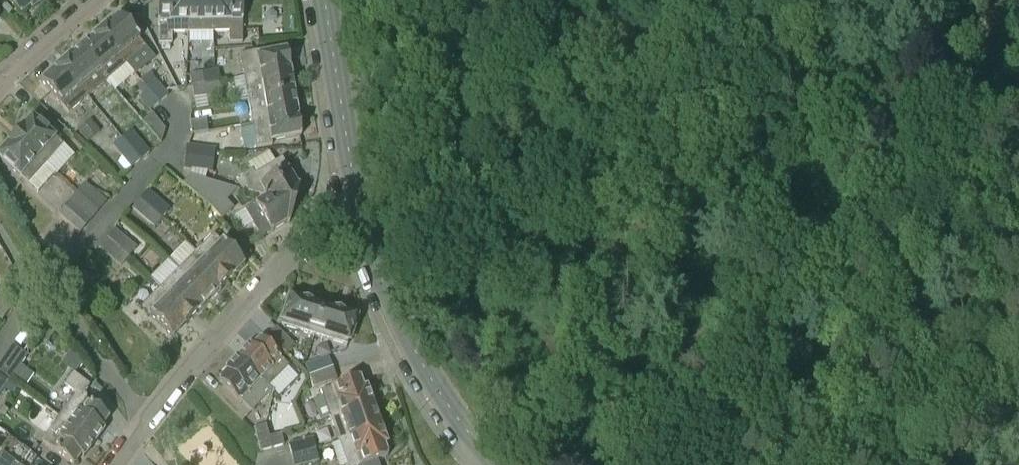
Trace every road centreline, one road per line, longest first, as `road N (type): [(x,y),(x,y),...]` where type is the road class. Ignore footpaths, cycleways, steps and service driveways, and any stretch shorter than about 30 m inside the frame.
road 1 (residential): [(112,464),(295,249),(362,202)]
road 2 (residential): [(485,463),(442,413),(362,202)]
road 3 (residential): [(362,202),(321,0)]
road 4 (residential): [(0,85),(93,0)]

